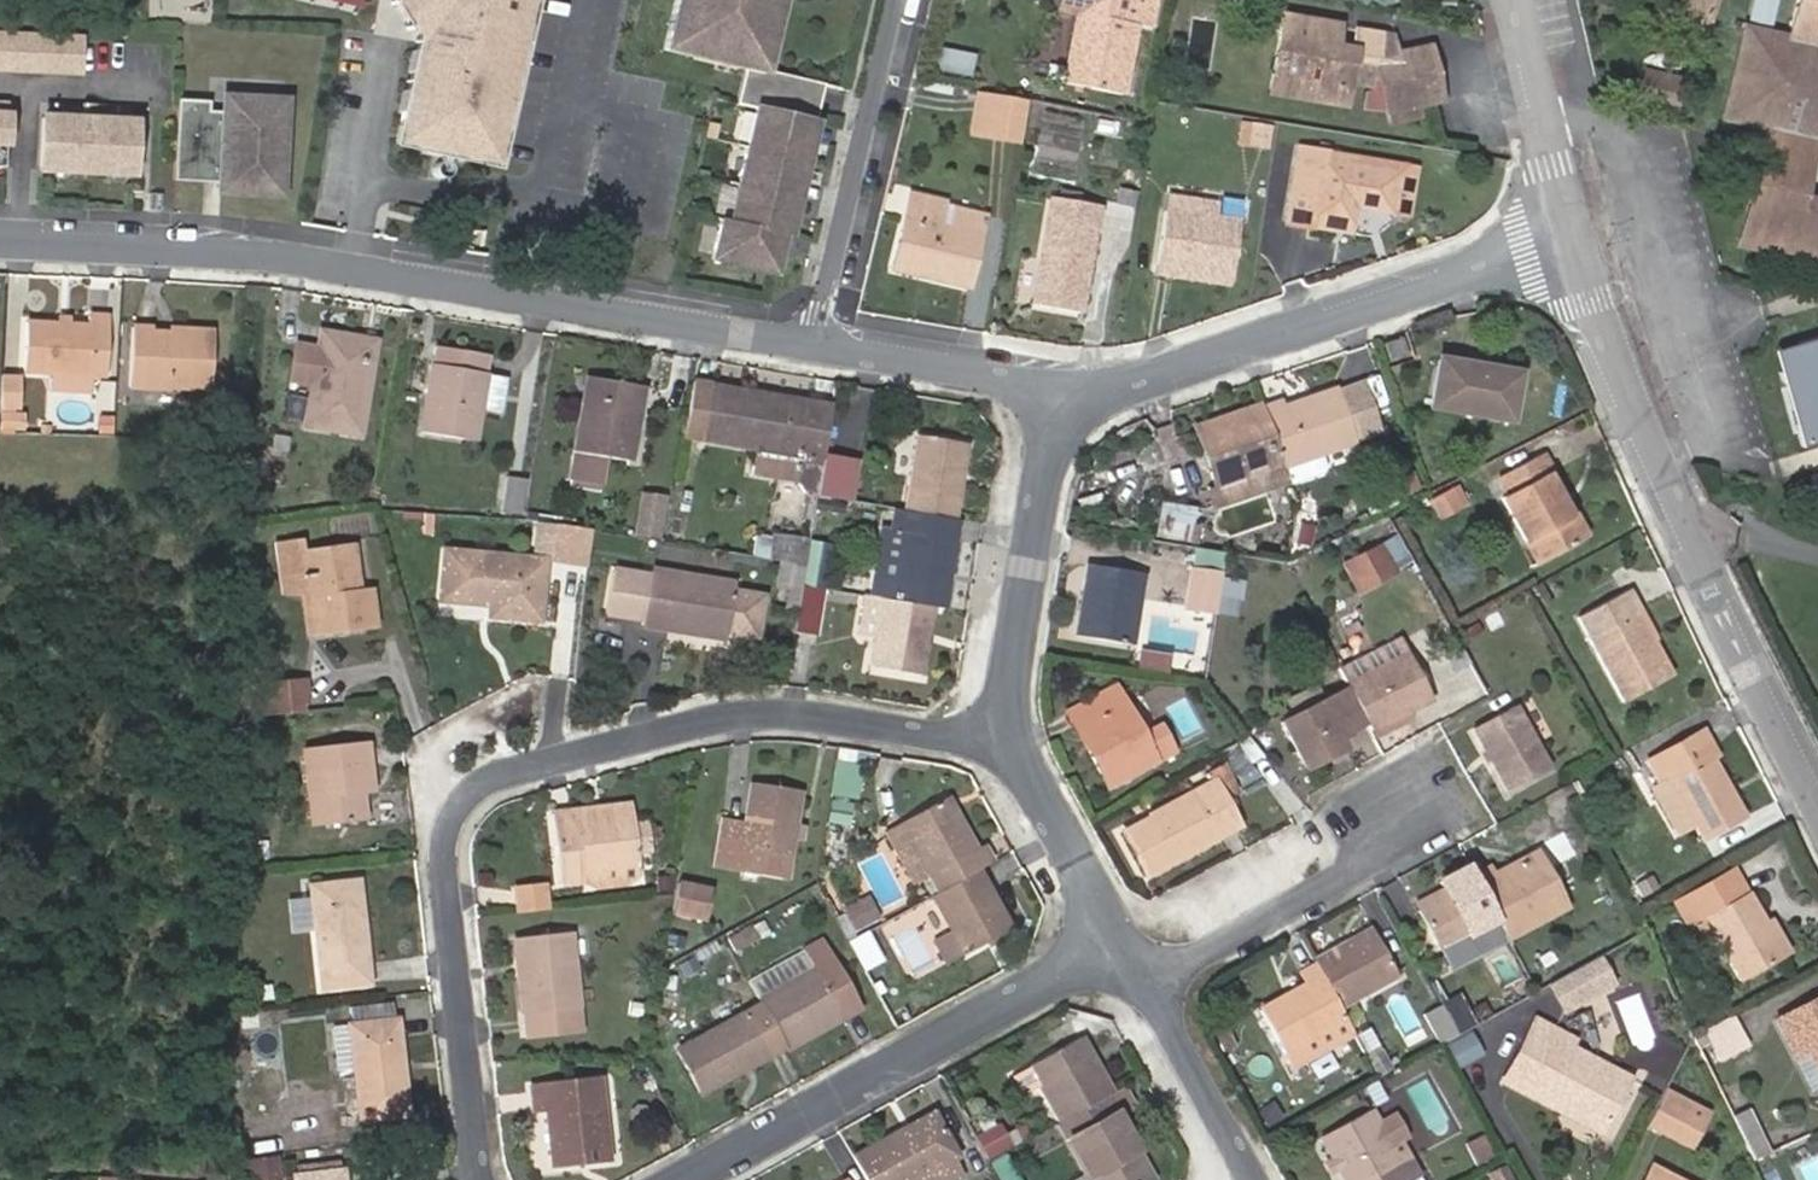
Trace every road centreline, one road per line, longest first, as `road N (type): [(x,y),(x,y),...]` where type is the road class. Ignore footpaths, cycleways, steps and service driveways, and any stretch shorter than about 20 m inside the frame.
road 1 (residential): [(485,1179),(445,838),(471,793),(532,765),(719,712),(952,734),(1005,731)]
road 2 (residential): [(0,241),(240,251),(811,349)]
road 3 (residential): [(1817,807),(1660,485),(1566,237)]
road 4 (residential): [(1057,390),(1203,366),(1566,237)]
road 5 (residential): [(696,1179),(1126,940)]
road 6 (residential): [(1149,981),(1351,872),(1400,841),(1457,784)]
road 7 (residential): [(899,0),(811,349)]
road 8 (residential): [(1005,731),(1057,390)]
road 9 (residential): [(811,349),(1057,390)]
road 10 (residential): [(1566,237),(1517,0)]
road 11 (residential): [(1126,940),(1005,731)]
road 12 (residential): [(1257,1179),(1149,981)]

